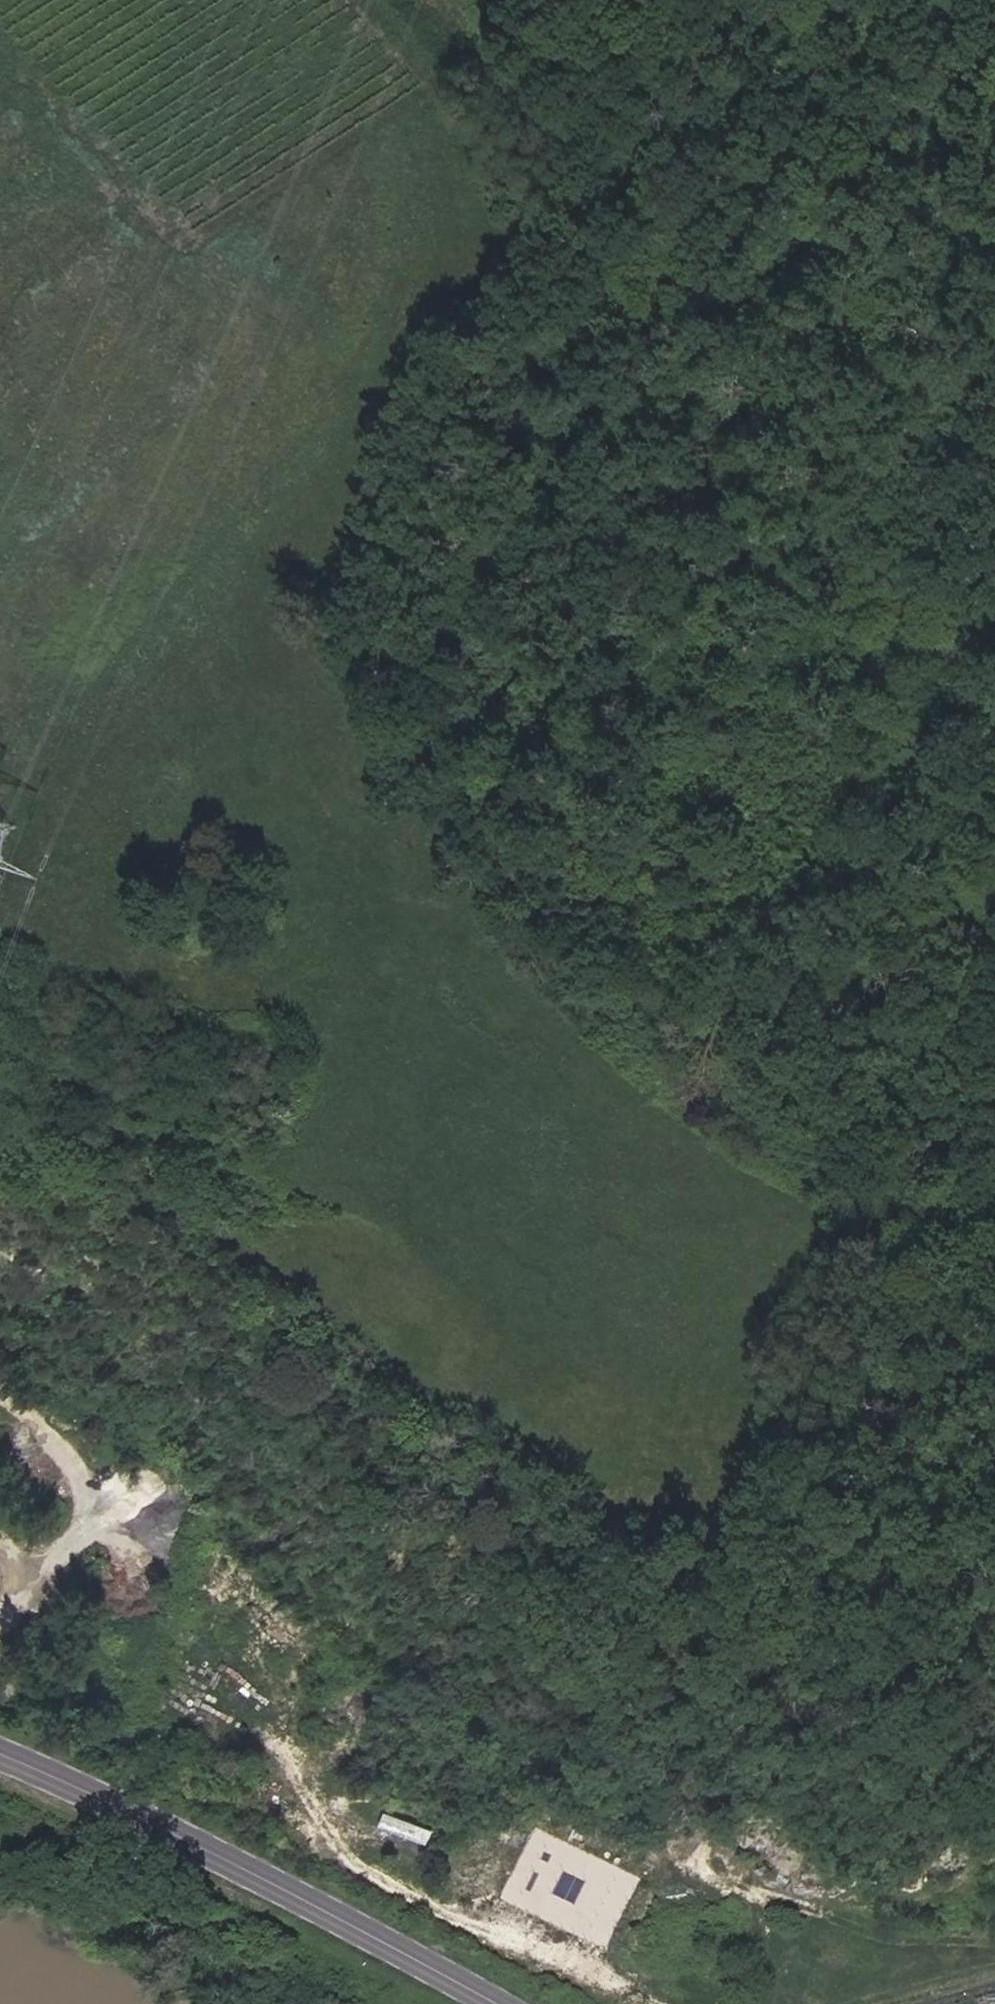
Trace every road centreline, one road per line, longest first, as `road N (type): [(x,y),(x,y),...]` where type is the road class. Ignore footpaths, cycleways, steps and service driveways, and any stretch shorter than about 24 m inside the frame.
road 1 (primary): [(0,1758),(86,1794),(491,2003)]

